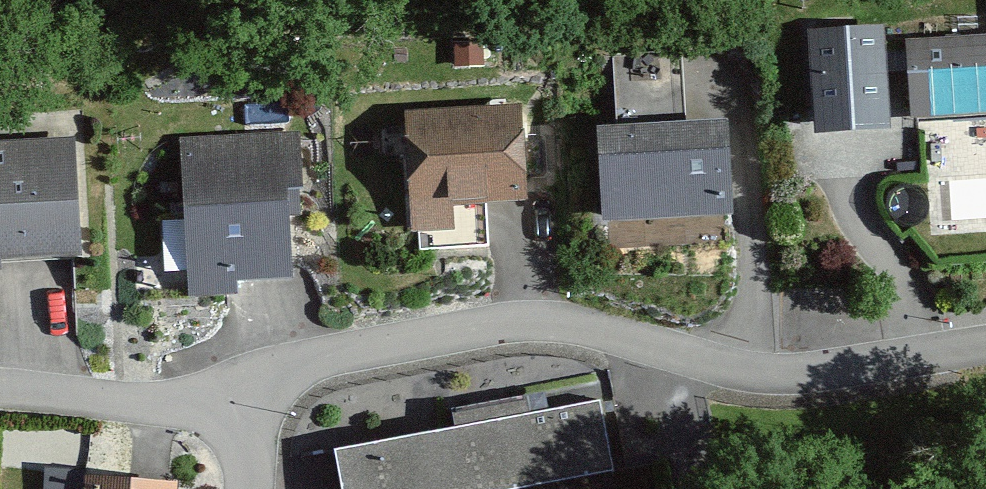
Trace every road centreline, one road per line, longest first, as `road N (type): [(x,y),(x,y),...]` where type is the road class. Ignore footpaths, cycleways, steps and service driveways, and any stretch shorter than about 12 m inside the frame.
road 1 (residential): [(245,394),(354,341),(549,320),(754,384),(985,349)]
road 2 (residential): [(0,381),(172,406),(245,394)]

